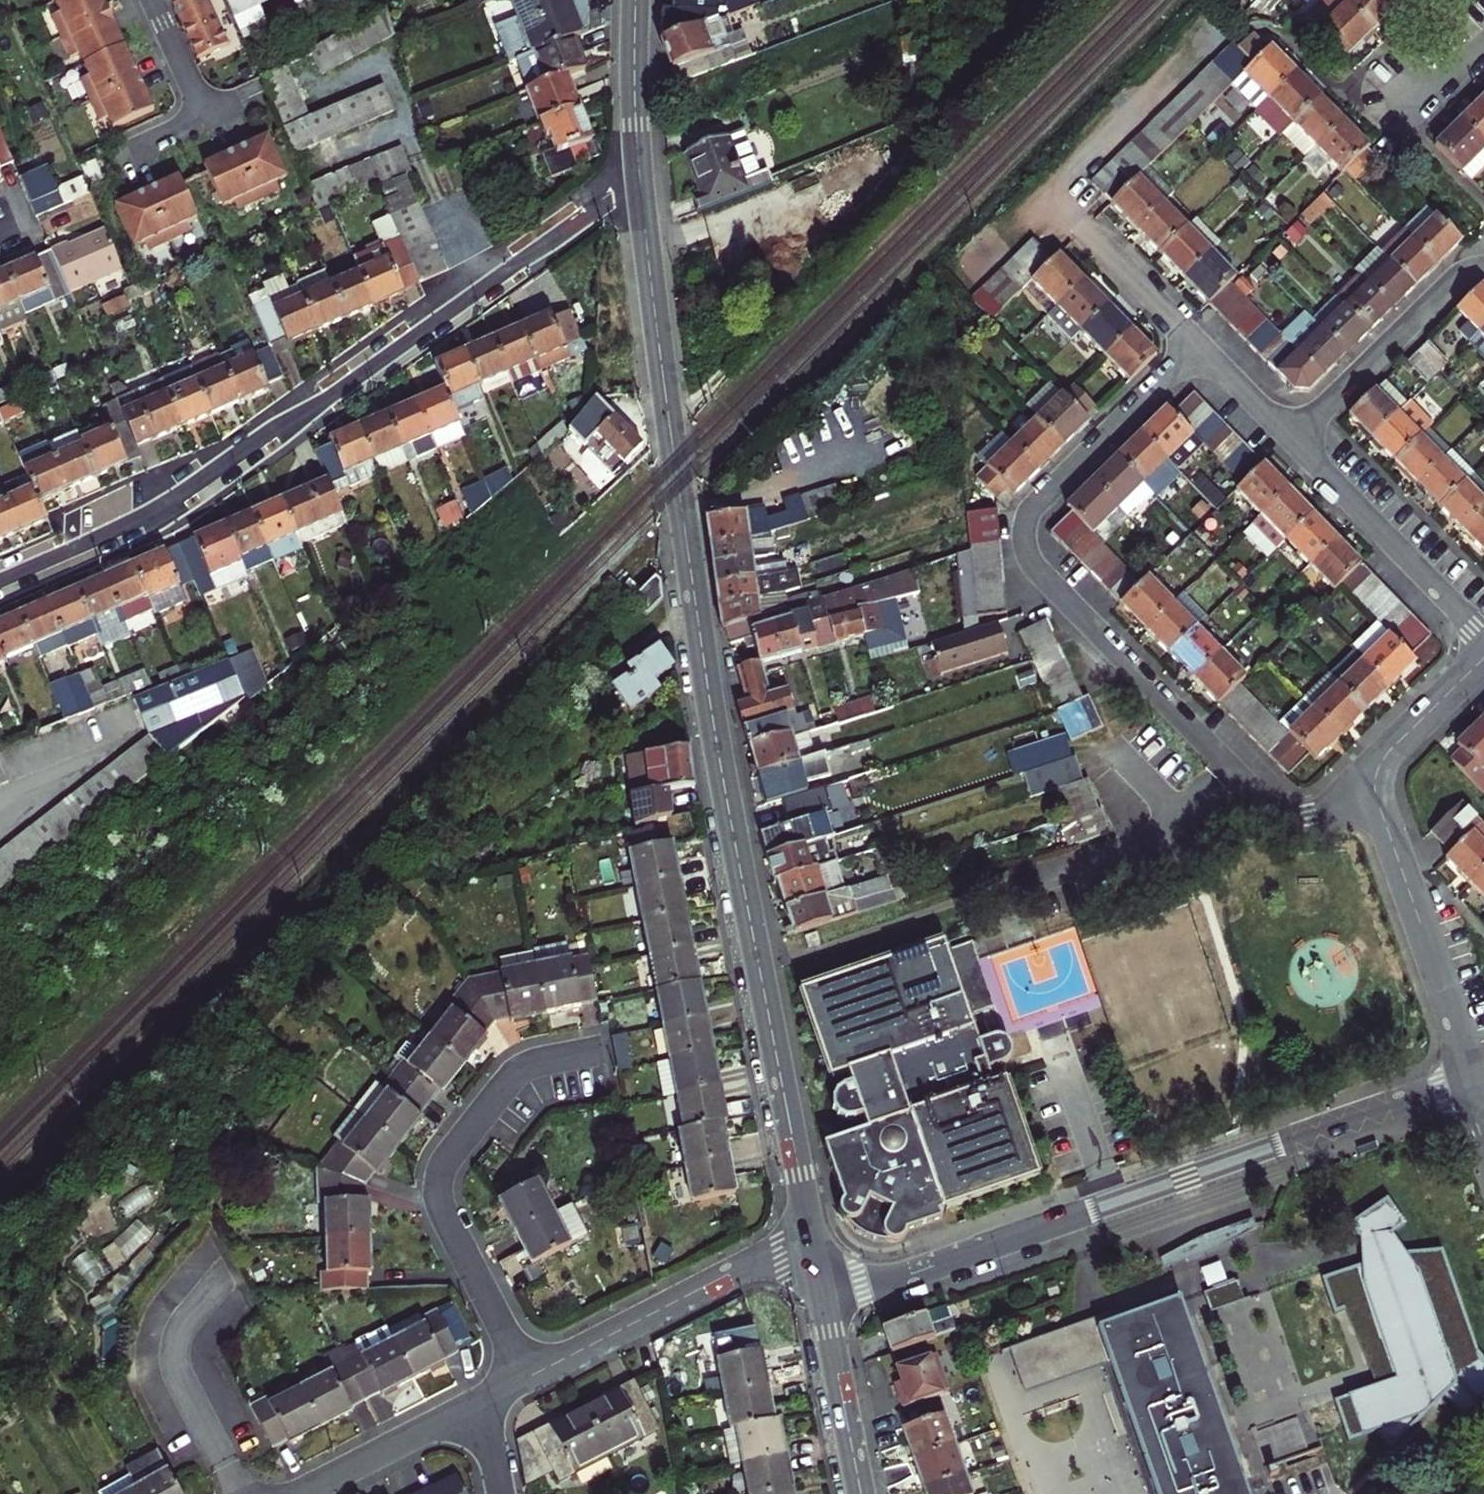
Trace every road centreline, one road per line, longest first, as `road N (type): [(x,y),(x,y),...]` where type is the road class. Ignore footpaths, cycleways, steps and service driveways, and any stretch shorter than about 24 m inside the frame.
road 1 (tertiary): [(810,1233),(708,684),(667,410)]
road 2 (residential): [(0,578),(190,491),(613,189),(640,180)]
road 3 (residential): [(1200,345),(1038,499),(1025,521),(1027,551),(1275,808),(1321,812),(1375,777)]
road 4 (residential): [(824,1304),(1477,1077)]
road 5 (residential): [(530,1378),(448,1219),(440,1176),(516,1076),(596,1053)]
road 6 (residential): [(1477,1077),(1375,777)]
road 7 (residential): [(530,1378),(810,1233)]
road 8 (residential): [(1290,437),(1483,635)]
road 9 (residential): [(1290,437),(1463,272),(1483,266)]
road 10 (residential): [(242,1493),(175,1359),(179,1331),(223,1275)]
road 11 (tertiary): [(640,180),(667,410)]
road 12 (residential): [(298,1493),(481,1404)]
road 13 (tertiary): [(861,1493),(824,1304)]
road 14 (tertiary): [(637,0),(640,180)]
road 15 (residential): [(1082,224),(1200,345)]
road 16 (residential): [(1375,777),(1390,750),(1483,659)]
road 17 (residential): [(1200,345),(1290,437)]
road 18 (residential): [(151,0),(205,116)]
road 19 (residential): [(1483,43),(1397,127)]

